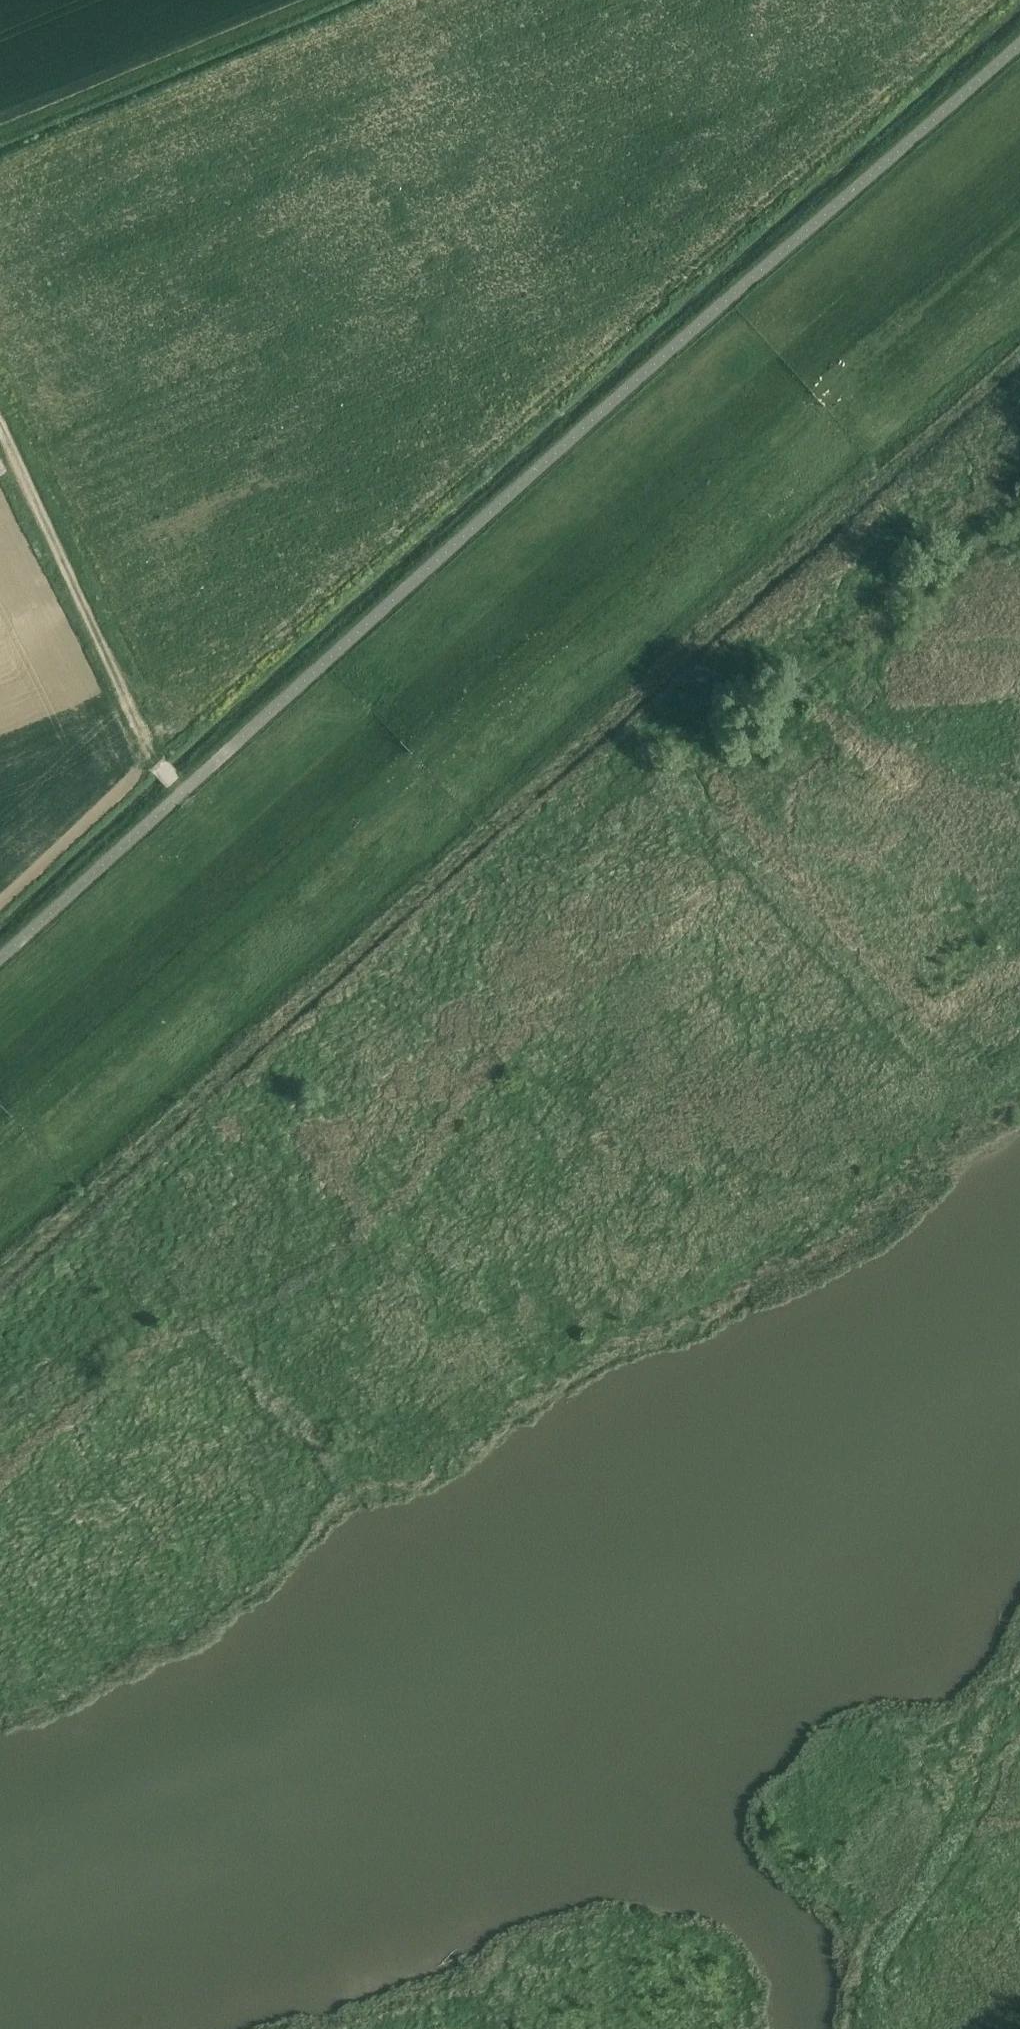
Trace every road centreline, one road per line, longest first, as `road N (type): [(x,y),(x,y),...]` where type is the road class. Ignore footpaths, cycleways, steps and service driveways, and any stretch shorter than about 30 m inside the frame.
road 1 (track): [(178,796),(0,431)]

